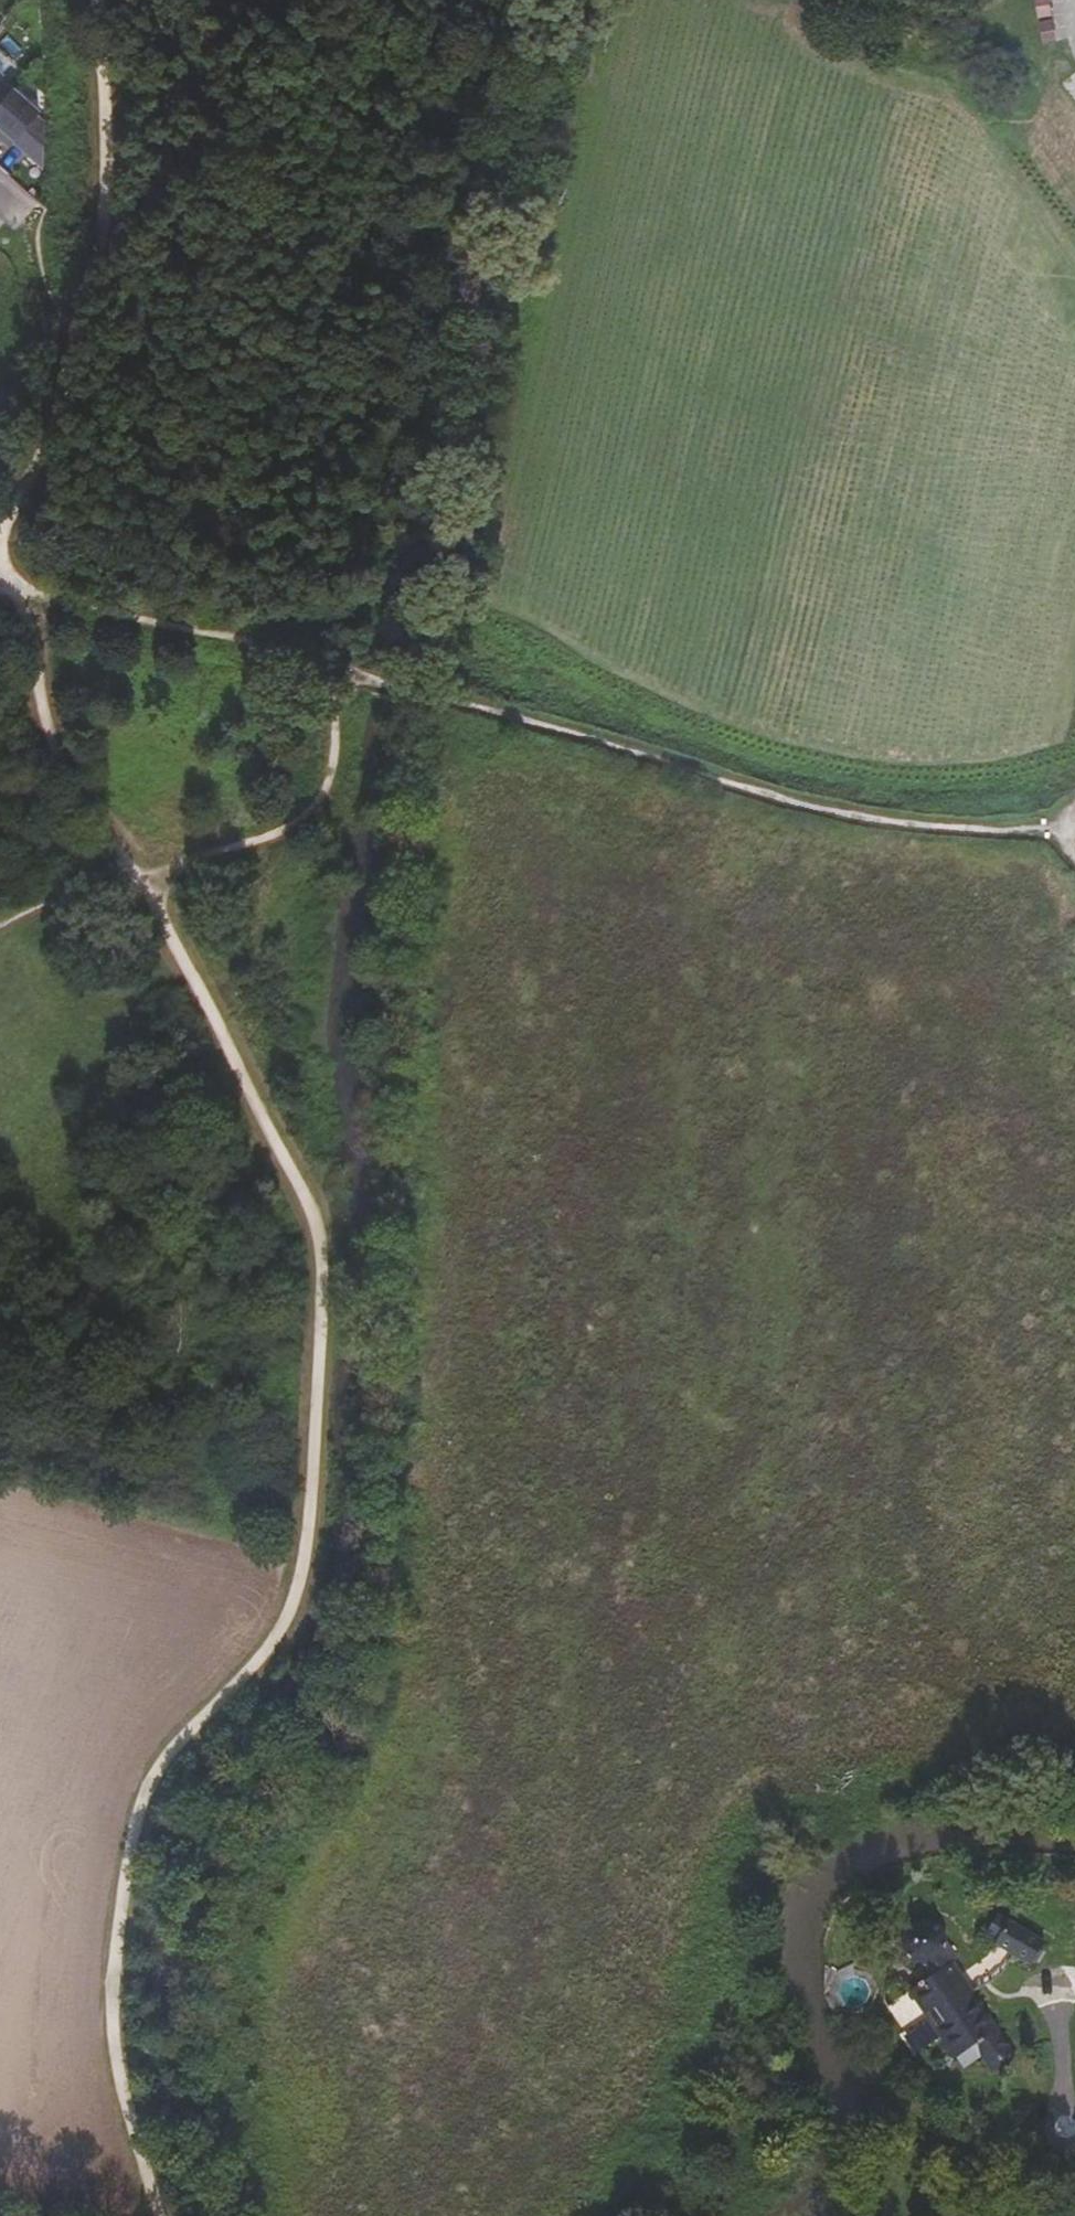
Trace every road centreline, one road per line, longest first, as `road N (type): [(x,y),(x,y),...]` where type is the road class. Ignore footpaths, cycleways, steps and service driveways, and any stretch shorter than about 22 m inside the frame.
road 1 (track): [(0,547),(89,374),(114,218),(106,0)]

